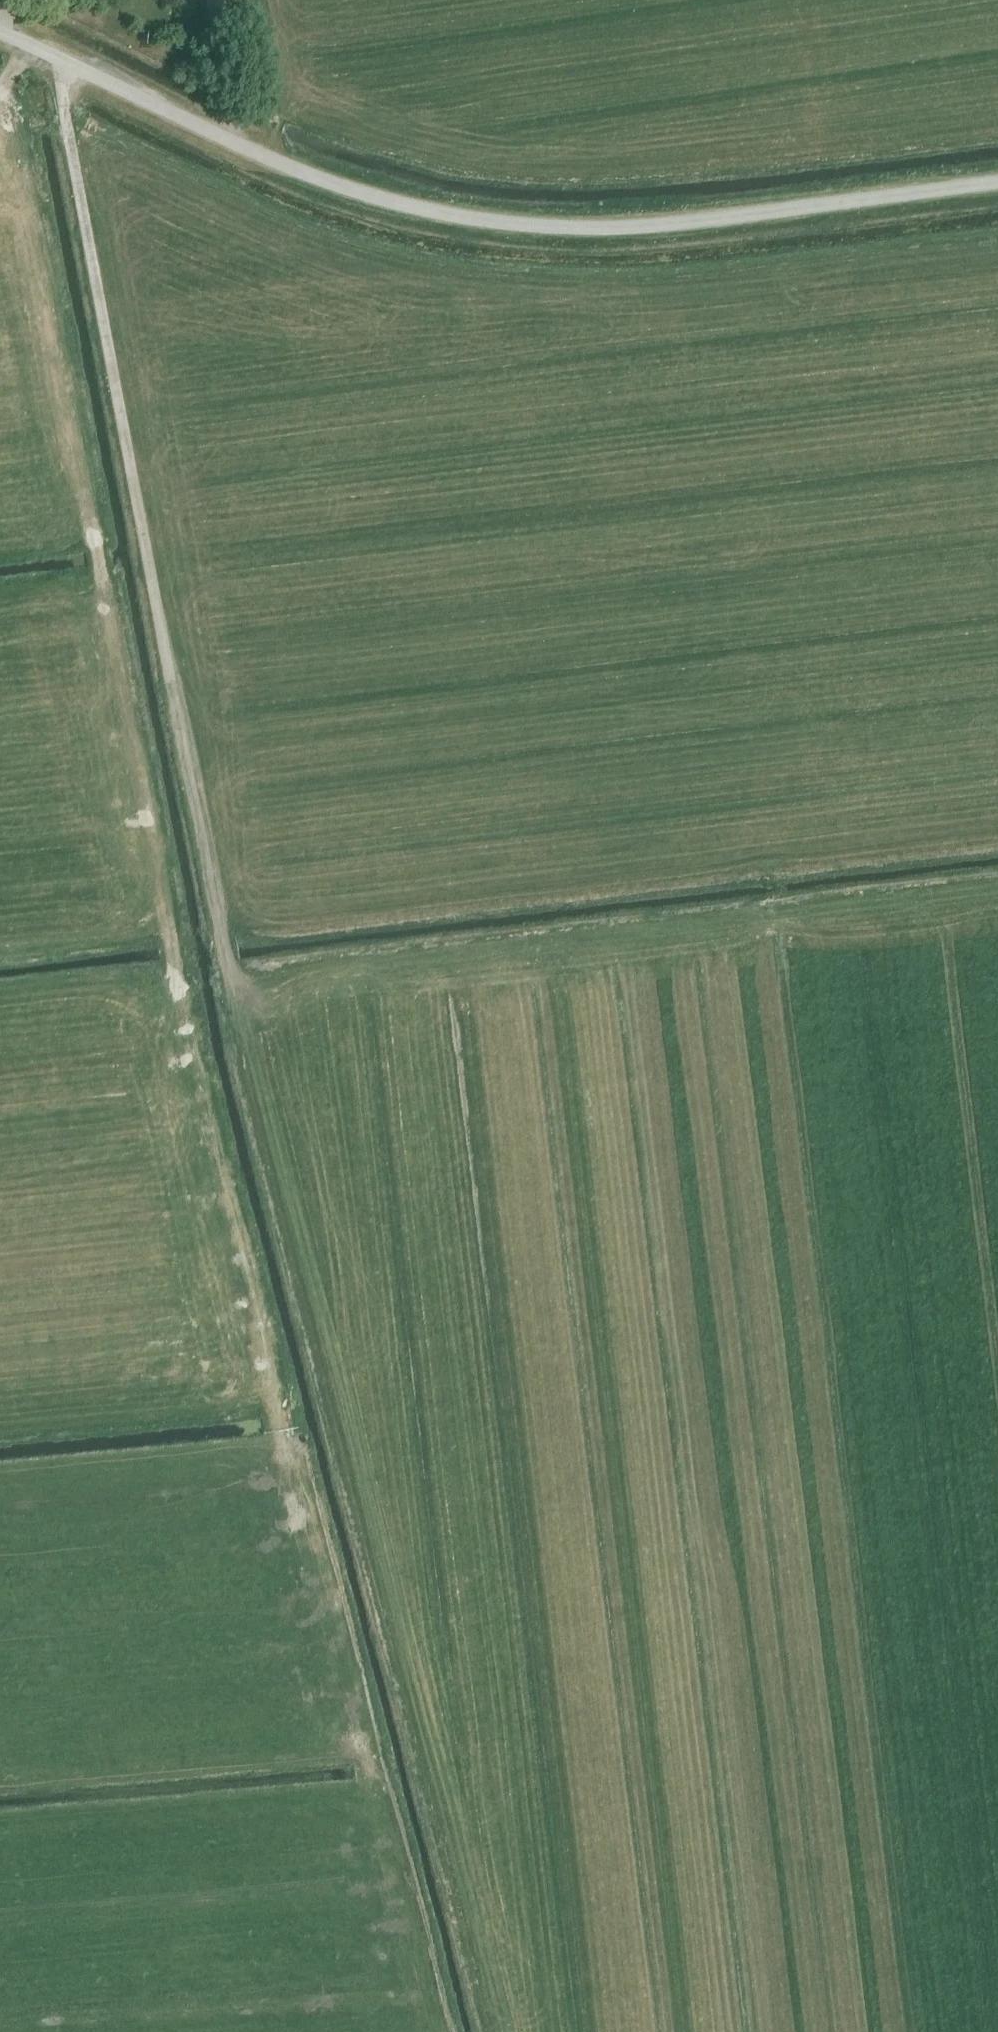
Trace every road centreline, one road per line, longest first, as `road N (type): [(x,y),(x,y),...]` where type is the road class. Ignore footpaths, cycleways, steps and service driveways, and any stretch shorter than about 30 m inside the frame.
road 1 (unclassified): [(997,188),(619,234),(495,228),(365,201),(0,40)]

